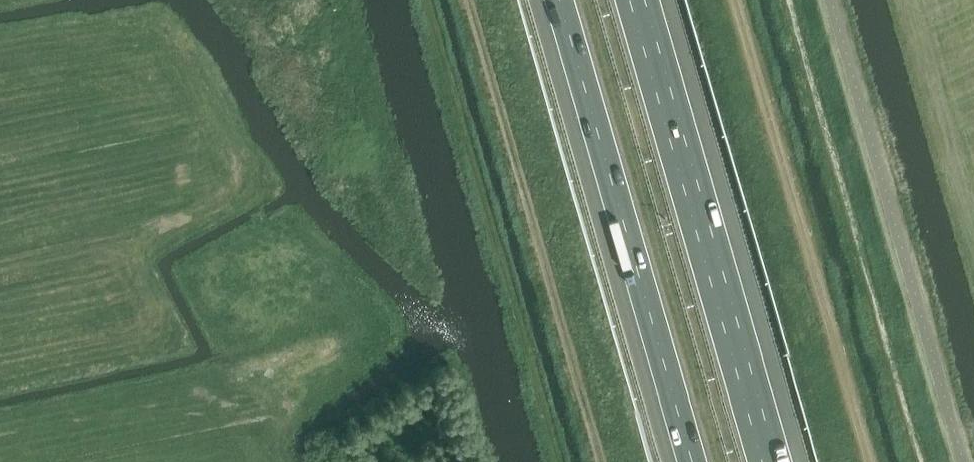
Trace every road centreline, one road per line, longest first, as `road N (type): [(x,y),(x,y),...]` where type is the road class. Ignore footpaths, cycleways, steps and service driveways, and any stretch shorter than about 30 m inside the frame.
road 1 (motorway): [(559,0),(693,461)]
road 2 (track): [(869,461),(735,0)]
road 3 (track): [(468,0),(601,461)]
road 4 (motorway): [(771,461),(638,0)]

